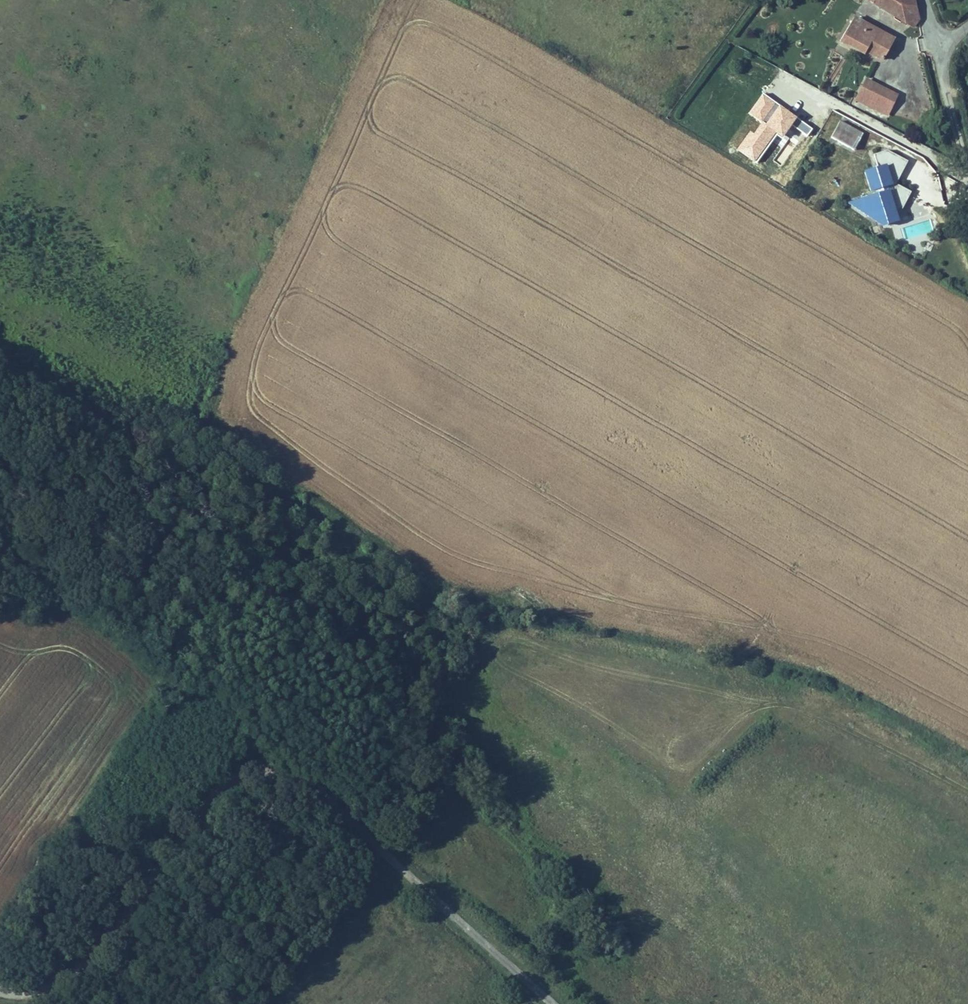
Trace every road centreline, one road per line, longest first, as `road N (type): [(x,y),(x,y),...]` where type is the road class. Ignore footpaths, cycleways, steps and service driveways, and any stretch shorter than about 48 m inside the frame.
road 1 (unclassified): [(0,990),(35,991),(87,960),(199,808),(223,786),(258,772),(327,801),(552,1003)]
road 2 (tertiary): [(940,45),(967,172)]

